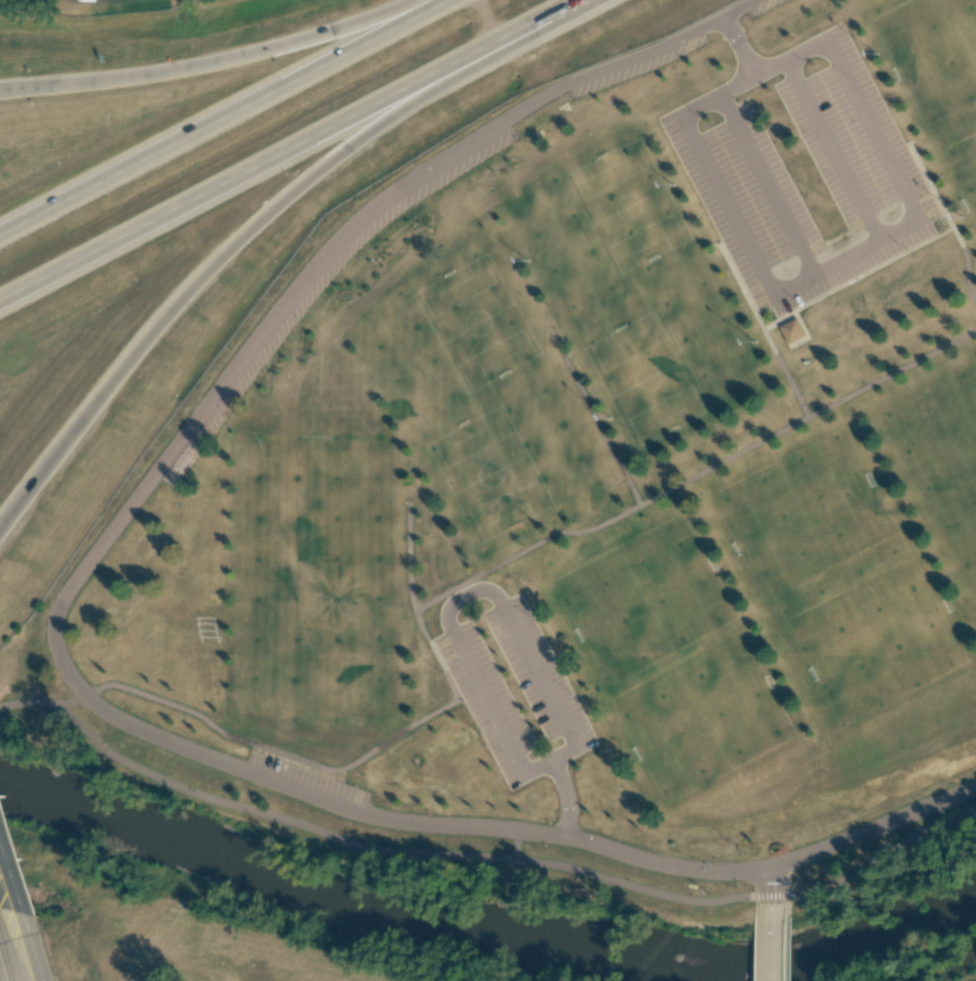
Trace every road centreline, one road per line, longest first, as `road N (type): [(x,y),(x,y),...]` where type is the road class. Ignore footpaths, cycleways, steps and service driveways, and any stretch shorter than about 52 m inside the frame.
road 1 (residential): [(718,0),(424,171),(341,237),(66,590),(53,626),(59,658),(88,697),(123,721),(363,814),(533,832),(692,870),(742,872),(787,861),(975,785)]
road 2 (motorway): [(0,526),(151,328),(217,259),(353,142),(550,15)]
road 3 (motorway): [(0,301),(550,15)]
road 4 (motorway): [(445,0),(0,234)]
road 5 (motorway): [(428,0),(217,62),(10,89)]

